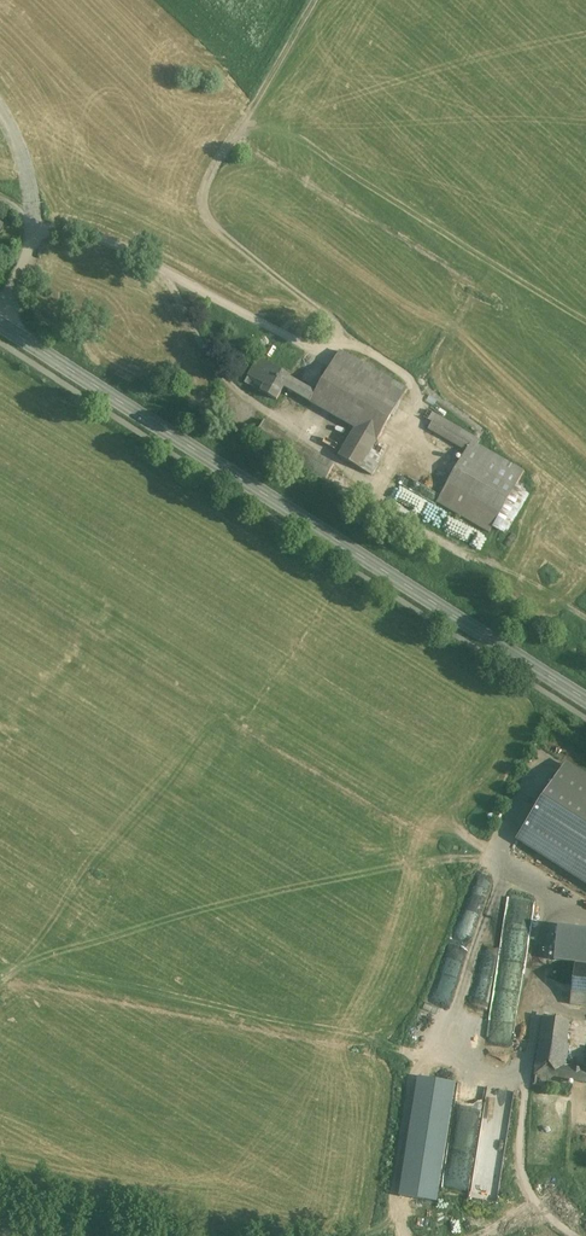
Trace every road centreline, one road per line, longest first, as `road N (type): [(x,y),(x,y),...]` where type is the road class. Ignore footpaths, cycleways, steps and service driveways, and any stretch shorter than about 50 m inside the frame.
road 1 (track): [(33,230),(95,238),(147,259),(324,353),(341,339),(337,322),(206,214),(203,191),(314,0)]
road 2 (secondary): [(585,701),(0,327)]

